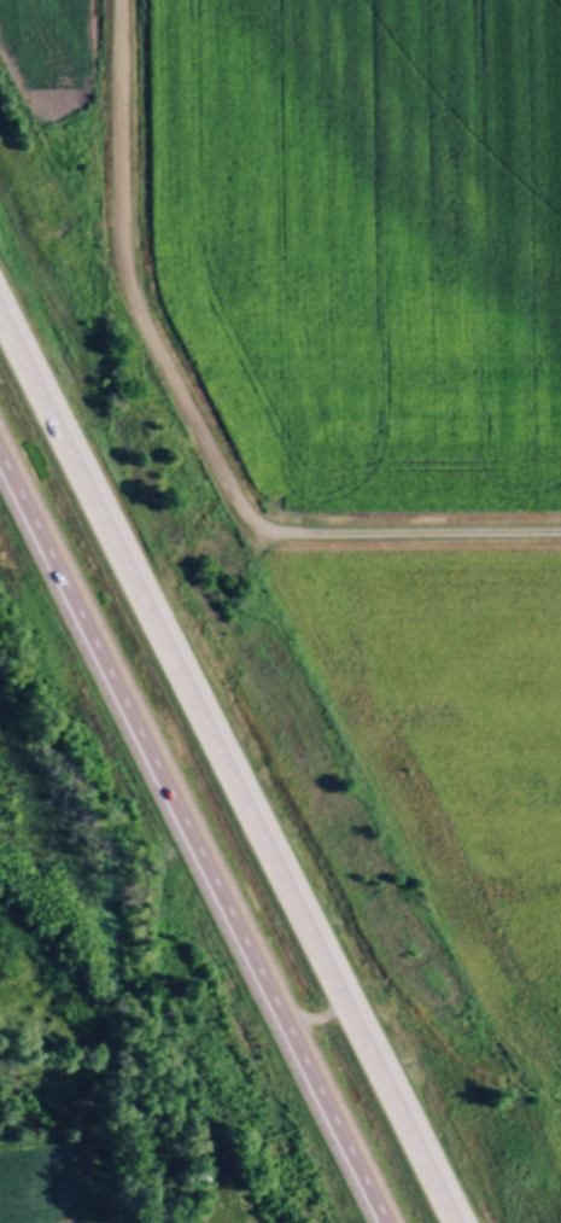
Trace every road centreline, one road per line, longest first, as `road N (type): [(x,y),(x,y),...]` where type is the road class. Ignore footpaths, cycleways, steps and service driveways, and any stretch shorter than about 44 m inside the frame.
road 1 (motorway): [(459,1222),(0,310)]
road 2 (motorway): [(0,464),(382,1222)]
road 3 (residential): [(235,500),(129,283),(119,0)]

